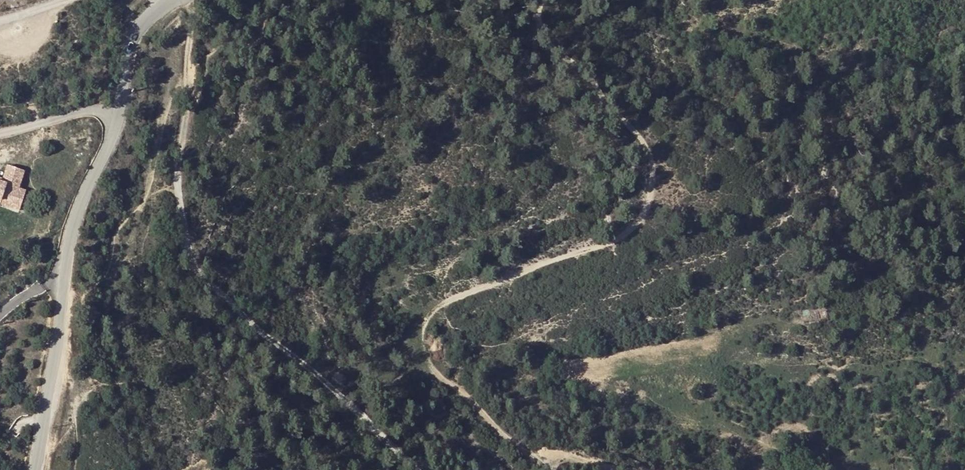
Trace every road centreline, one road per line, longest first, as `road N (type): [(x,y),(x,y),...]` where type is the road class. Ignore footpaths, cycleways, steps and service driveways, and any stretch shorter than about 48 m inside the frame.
road 1 (track): [(553,469),(432,366),(425,330),(444,303),(626,233),(645,208),(652,180),(647,149),(557,47),(544,23),(545,0)]
road 2 (track): [(188,69),(180,190),(197,266),(419,469)]
road 3 (unclassified): [(172,0),(143,22),(129,48),(118,115),(68,243),(36,469)]

